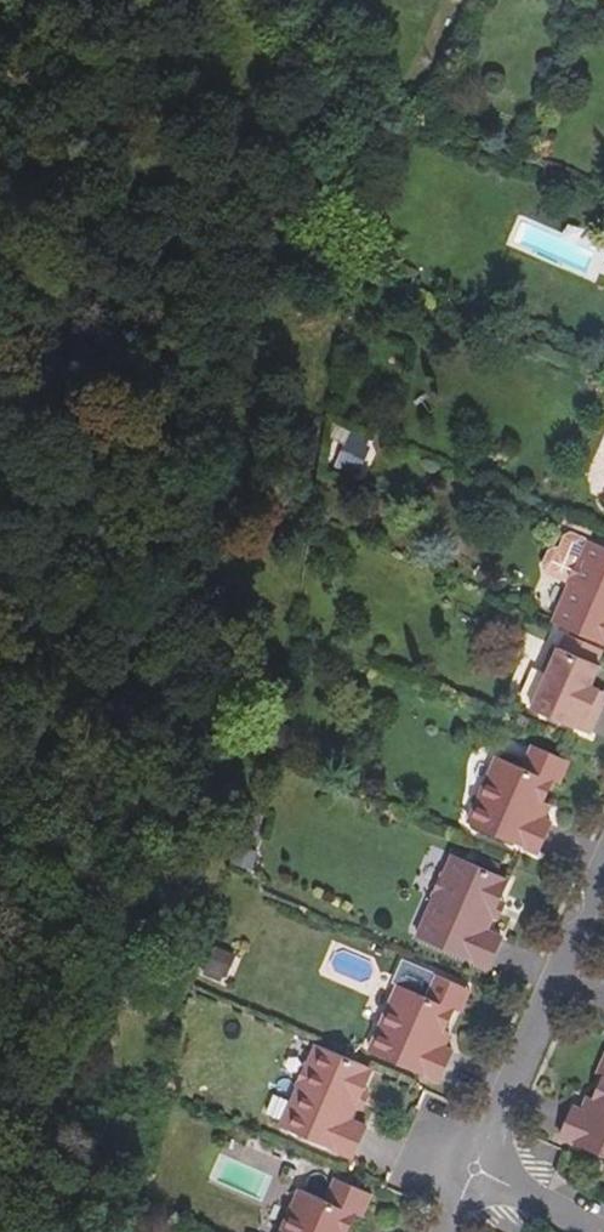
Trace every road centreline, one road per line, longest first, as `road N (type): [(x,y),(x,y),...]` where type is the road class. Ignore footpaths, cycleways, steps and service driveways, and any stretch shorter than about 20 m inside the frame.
road 1 (residential): [(603,908),(484,1181)]
road 2 (residential): [(484,1181),(599,1231)]

